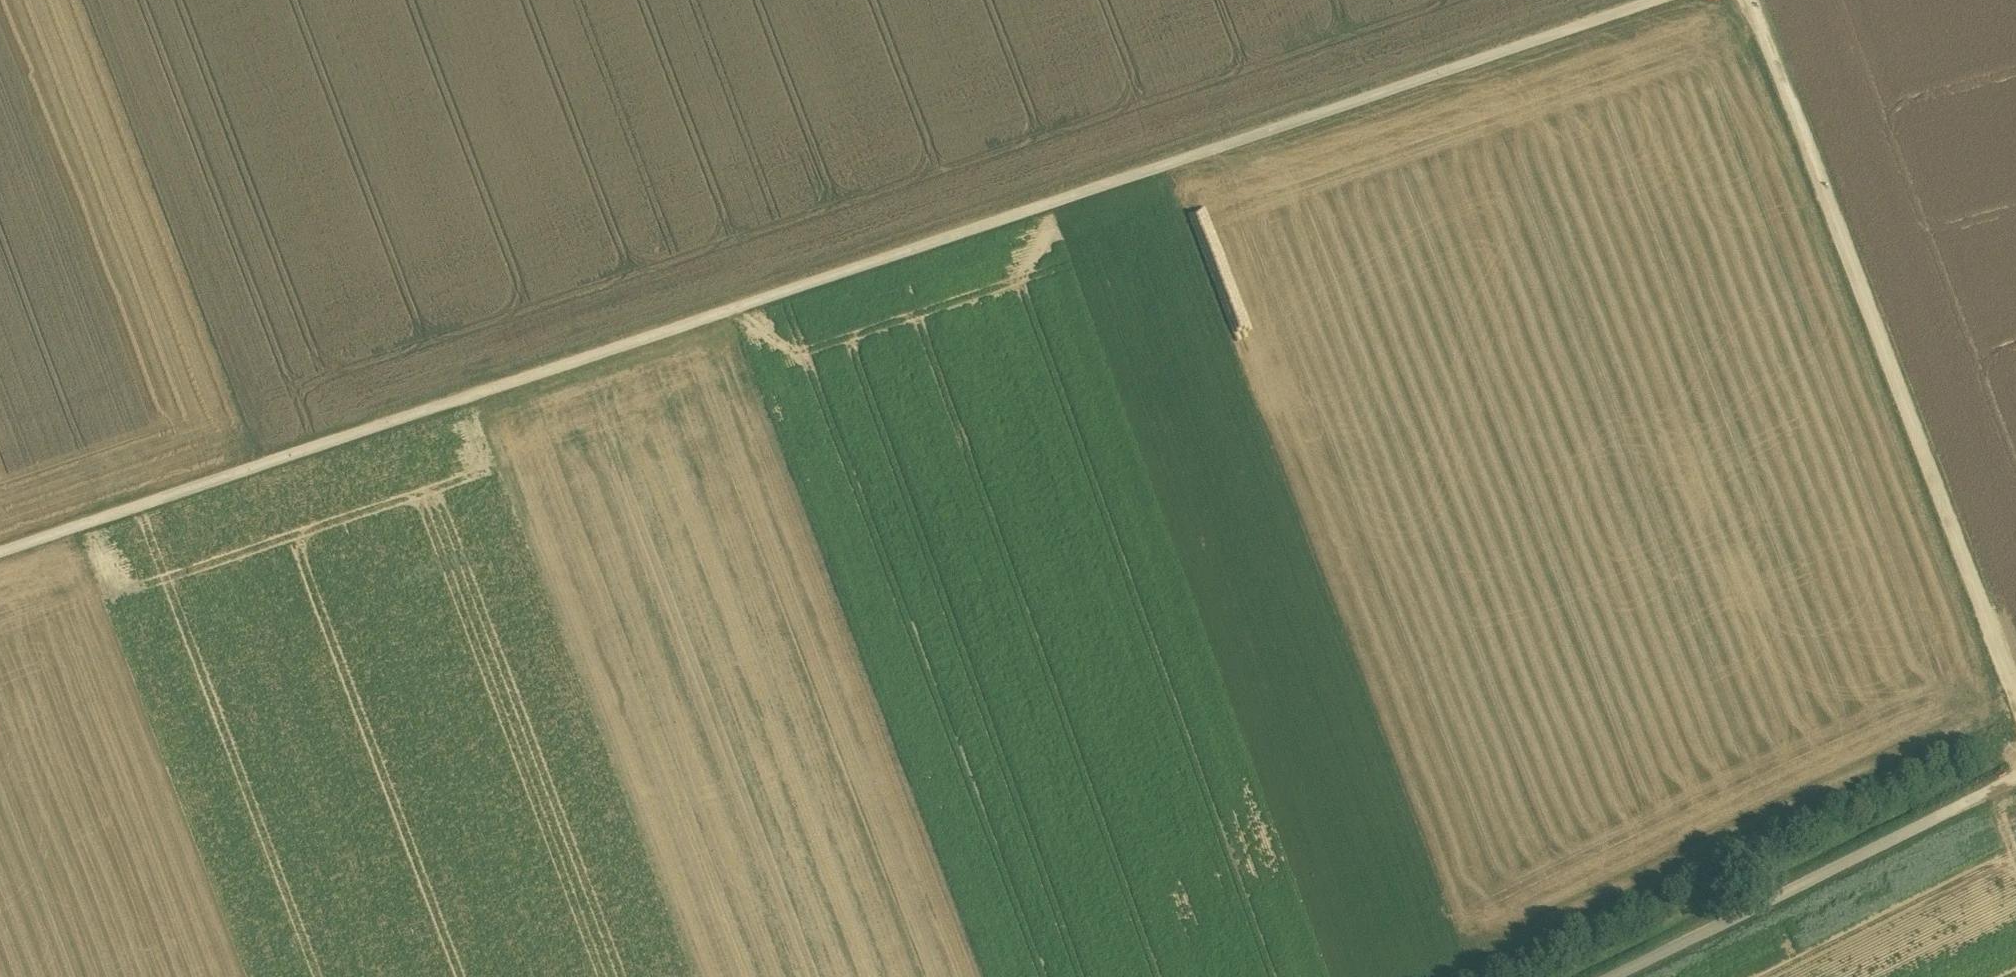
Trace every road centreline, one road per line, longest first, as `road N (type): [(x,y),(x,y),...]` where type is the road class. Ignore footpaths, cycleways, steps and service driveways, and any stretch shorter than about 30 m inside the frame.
road 1 (track): [(0,551),(1657,0)]
road 2 (track): [(1751,0),(2015,700)]
road 3 (track): [(1608,976),(2015,777)]

